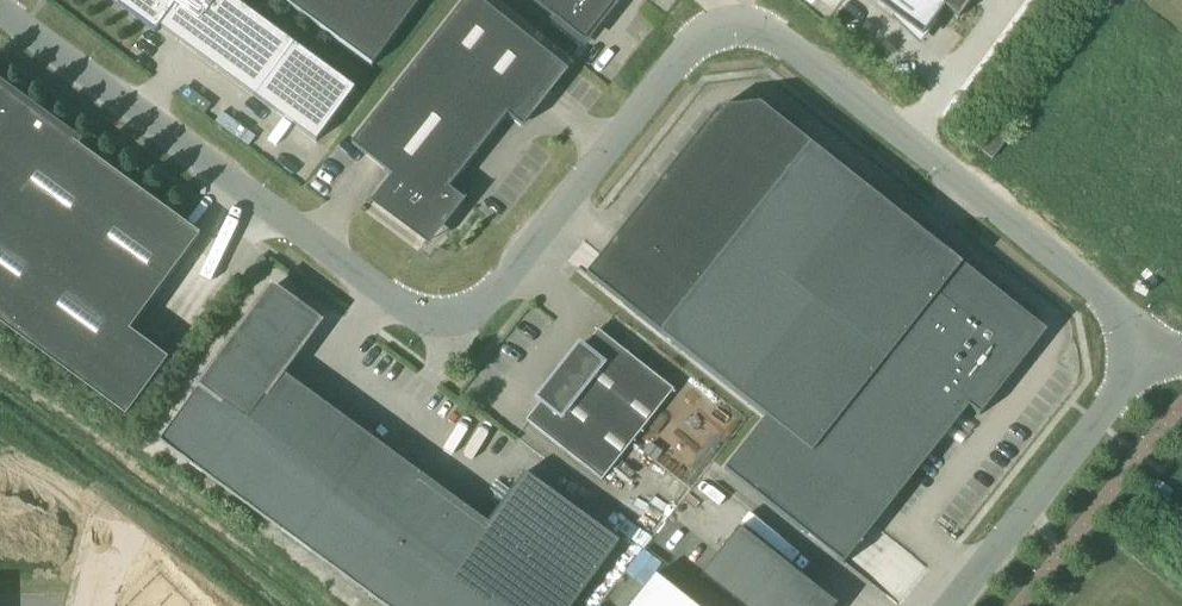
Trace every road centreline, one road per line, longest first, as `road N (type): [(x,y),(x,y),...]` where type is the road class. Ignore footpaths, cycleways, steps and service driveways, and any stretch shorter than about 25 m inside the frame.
road 1 (unclassified): [(1141,357),(1121,319),(775,40),(736,28),(705,35),(675,60),(479,310),(447,327),(405,321),(0,8)]
road 2 (unclassified): [(958,605),(1141,357)]

